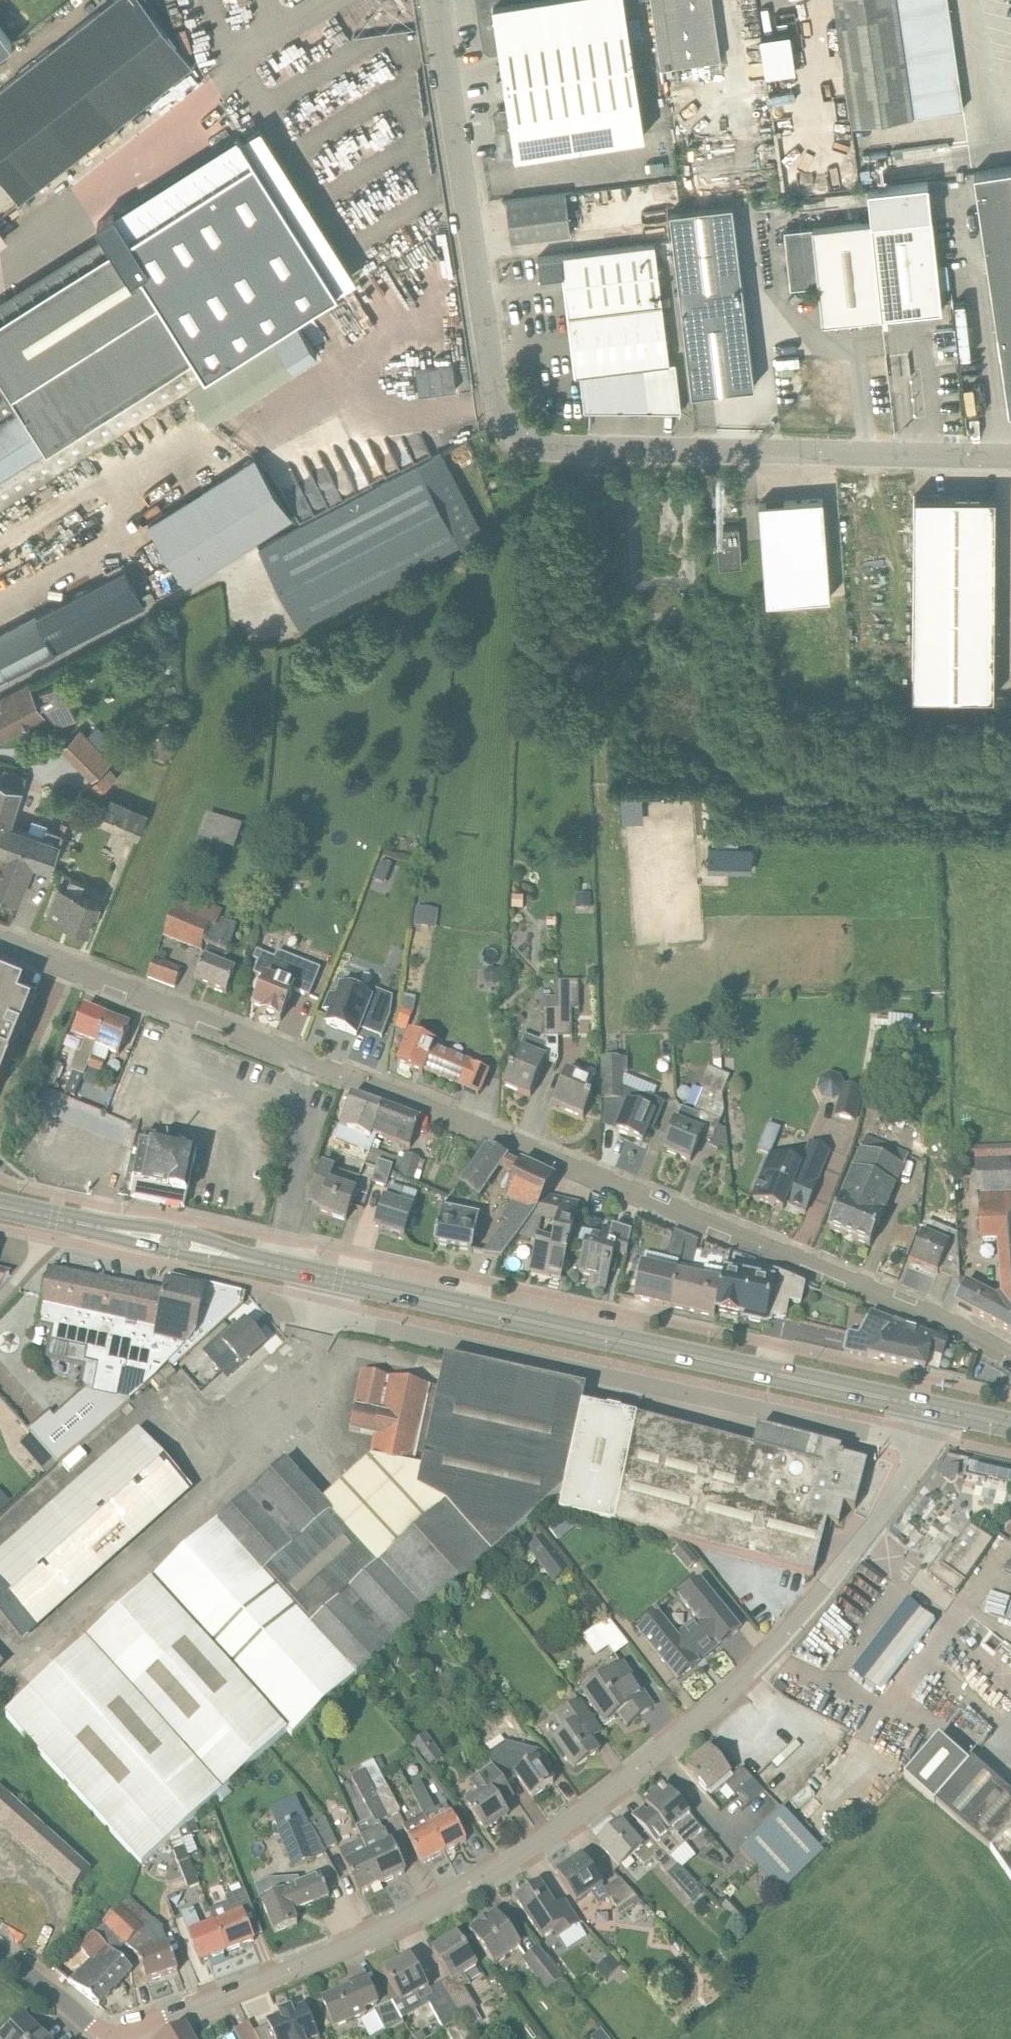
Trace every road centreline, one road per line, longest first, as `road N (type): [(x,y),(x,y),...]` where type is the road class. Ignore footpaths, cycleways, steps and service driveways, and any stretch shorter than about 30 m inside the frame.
road 1 (unclassified): [(1010,1355),(958,1325),(419,1103),(0,940)]
road 2 (residential): [(119,2038),(400,1919),(590,1804),(707,1708),(803,1613),(912,1467),(932,1407)]
road 3 (unclassified): [(1010,458),(542,452),(516,443),(502,412),(438,0)]
road 4 (primary): [(932,1407),(242,1257)]
road 5 (unclassified): [(107,2038),(0,1951)]
road 6 (primary): [(242,1257),(192,1232),(113,1229)]
road 7 (primary): [(113,1229),(159,1249),(242,1257)]

